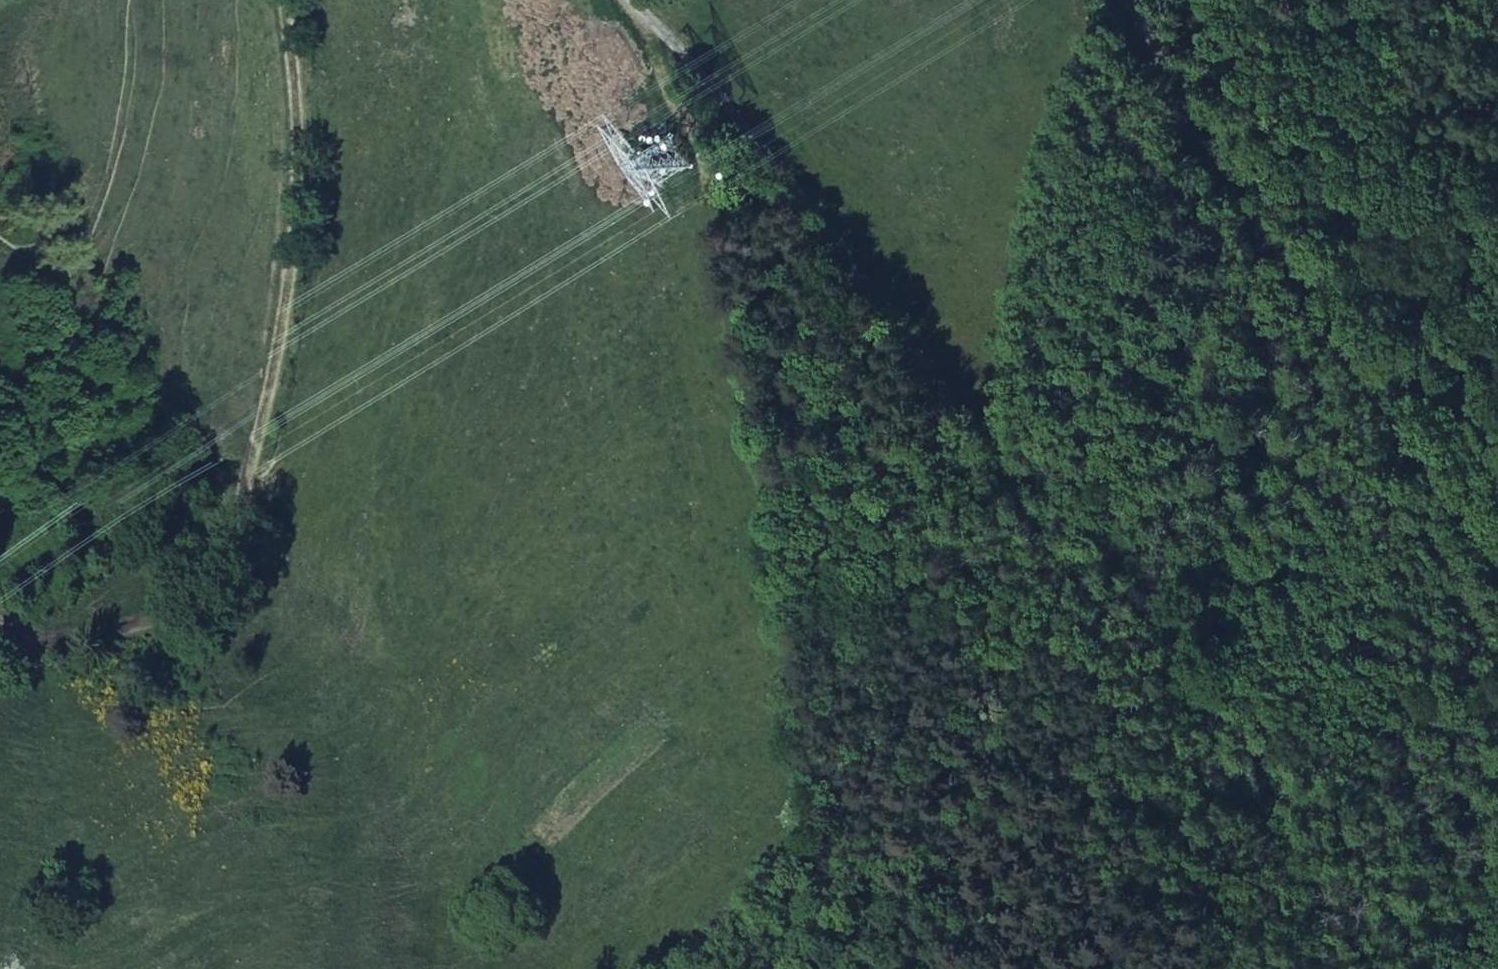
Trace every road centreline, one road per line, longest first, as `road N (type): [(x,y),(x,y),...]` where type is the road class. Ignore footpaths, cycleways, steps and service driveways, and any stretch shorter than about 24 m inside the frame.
road 1 (track): [(283,0),(301,209),(235,542),(184,601),(122,626),(67,640),(35,637),(0,618)]
road 2 (residential): [(1141,0),(1193,116),(1248,200),(1497,538)]

